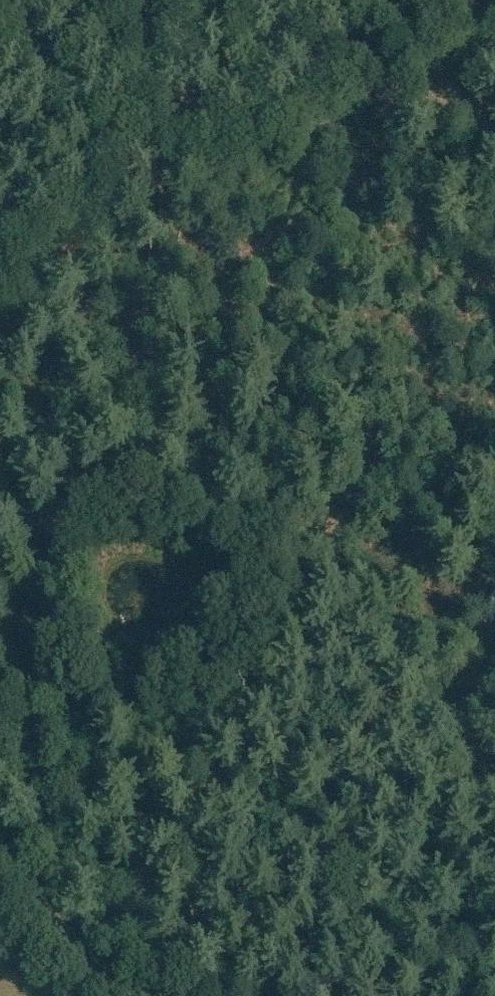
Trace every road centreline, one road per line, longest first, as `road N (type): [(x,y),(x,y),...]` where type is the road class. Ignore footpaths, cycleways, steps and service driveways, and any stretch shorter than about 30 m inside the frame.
road 1 (track): [(378,0),(494,132)]

